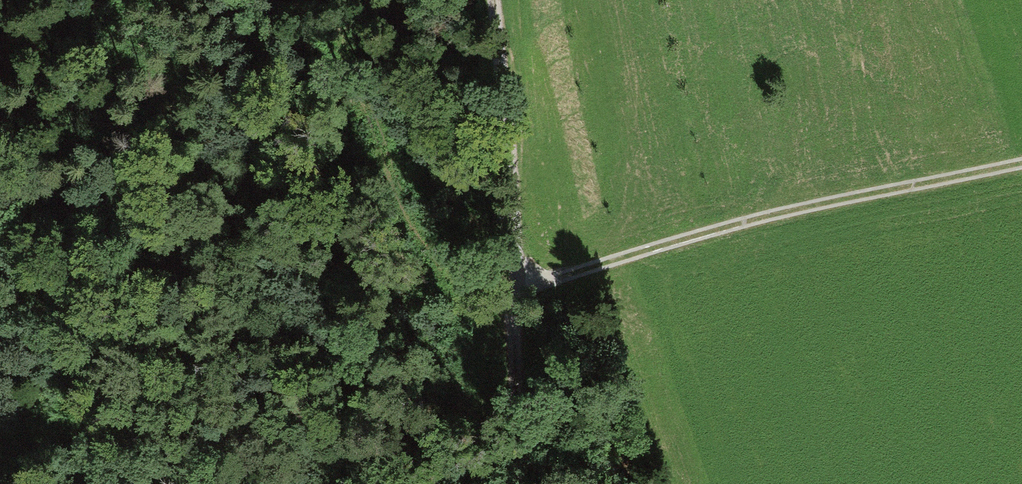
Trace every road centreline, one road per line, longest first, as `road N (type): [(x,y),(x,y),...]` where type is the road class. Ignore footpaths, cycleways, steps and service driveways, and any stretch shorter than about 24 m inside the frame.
road 1 (track): [(1021,156),(723,223),(504,291)]
road 2 (track): [(504,291),(488,0)]
road 3 (track): [(519,483),(504,291)]
road 4 (track): [(85,483),(0,325)]

